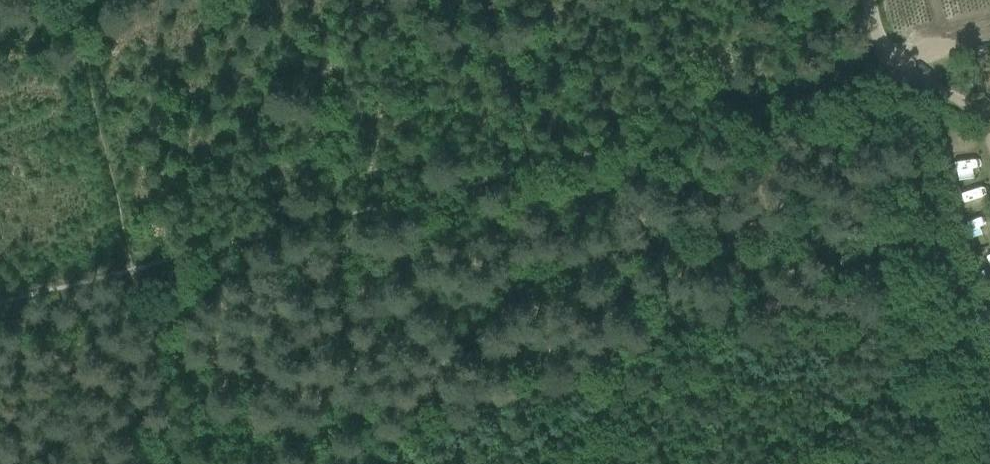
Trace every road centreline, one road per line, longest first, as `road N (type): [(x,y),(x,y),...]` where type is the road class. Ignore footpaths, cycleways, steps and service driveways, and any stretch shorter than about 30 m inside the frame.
road 1 (track): [(522,166),(0,303)]
road 2 (track): [(76,0),(190,463)]
road 3 (track): [(989,463),(889,79)]
road 4 (track): [(889,79),(522,166)]

